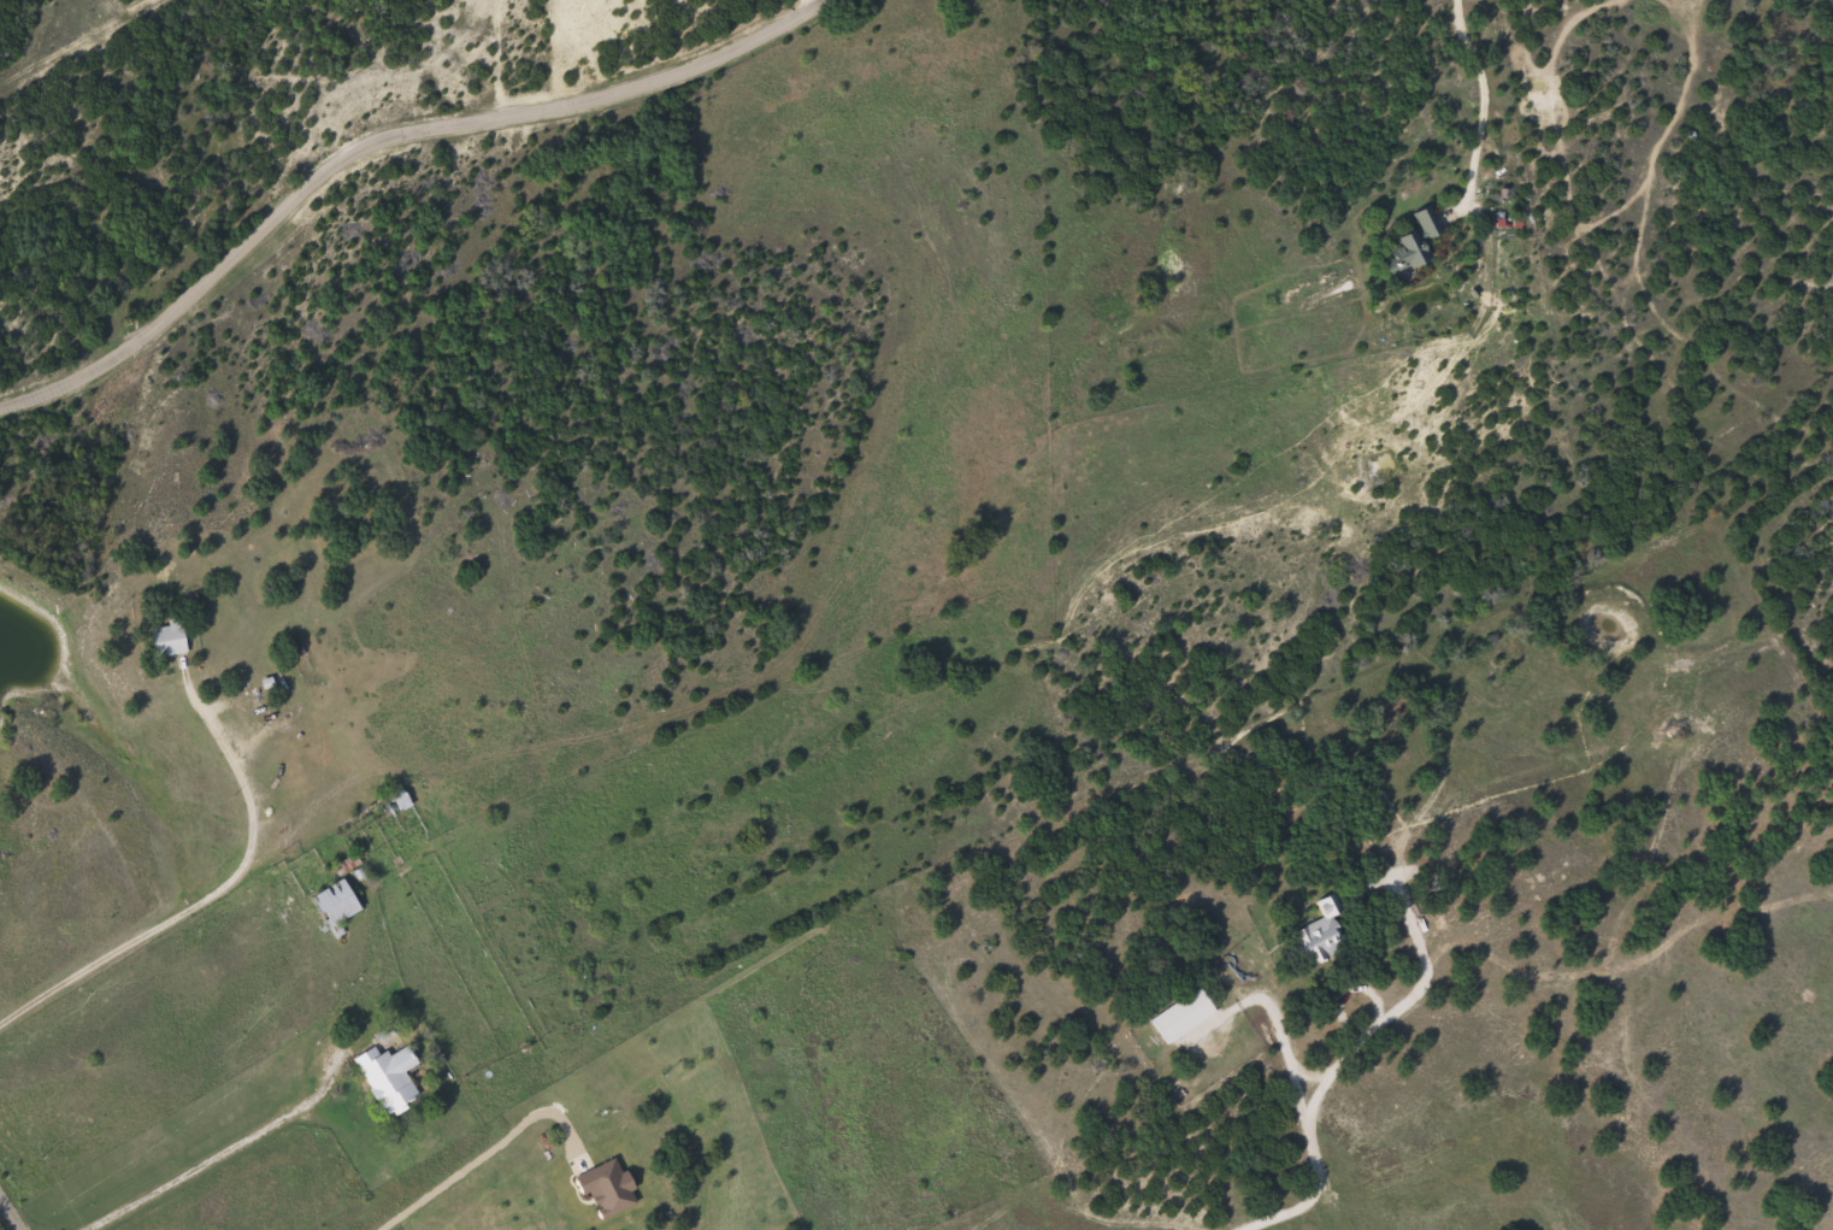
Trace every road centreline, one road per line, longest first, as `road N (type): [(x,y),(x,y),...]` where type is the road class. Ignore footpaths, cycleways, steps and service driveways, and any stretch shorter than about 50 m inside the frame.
road 1 (residential): [(0,410),(107,369),(342,158),(370,142),(621,98),(835,0)]

